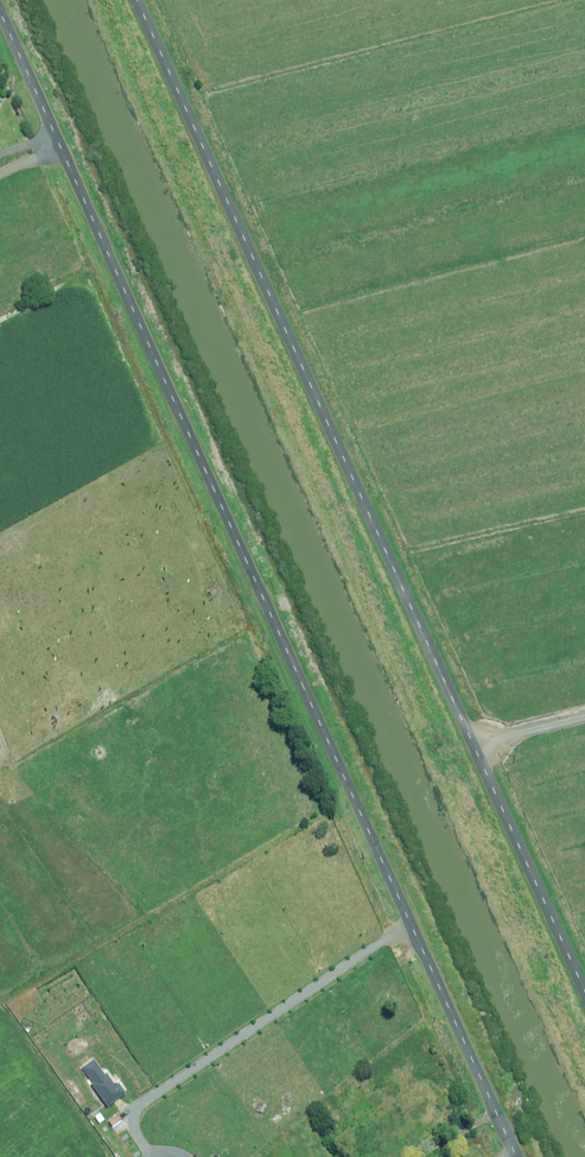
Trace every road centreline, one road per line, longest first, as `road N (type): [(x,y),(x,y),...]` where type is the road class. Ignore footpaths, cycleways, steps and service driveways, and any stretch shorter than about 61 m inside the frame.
road 1 (unclassified): [(512,1156),(0,27)]
road 2 (unclassified): [(135,0),(584,1000)]

